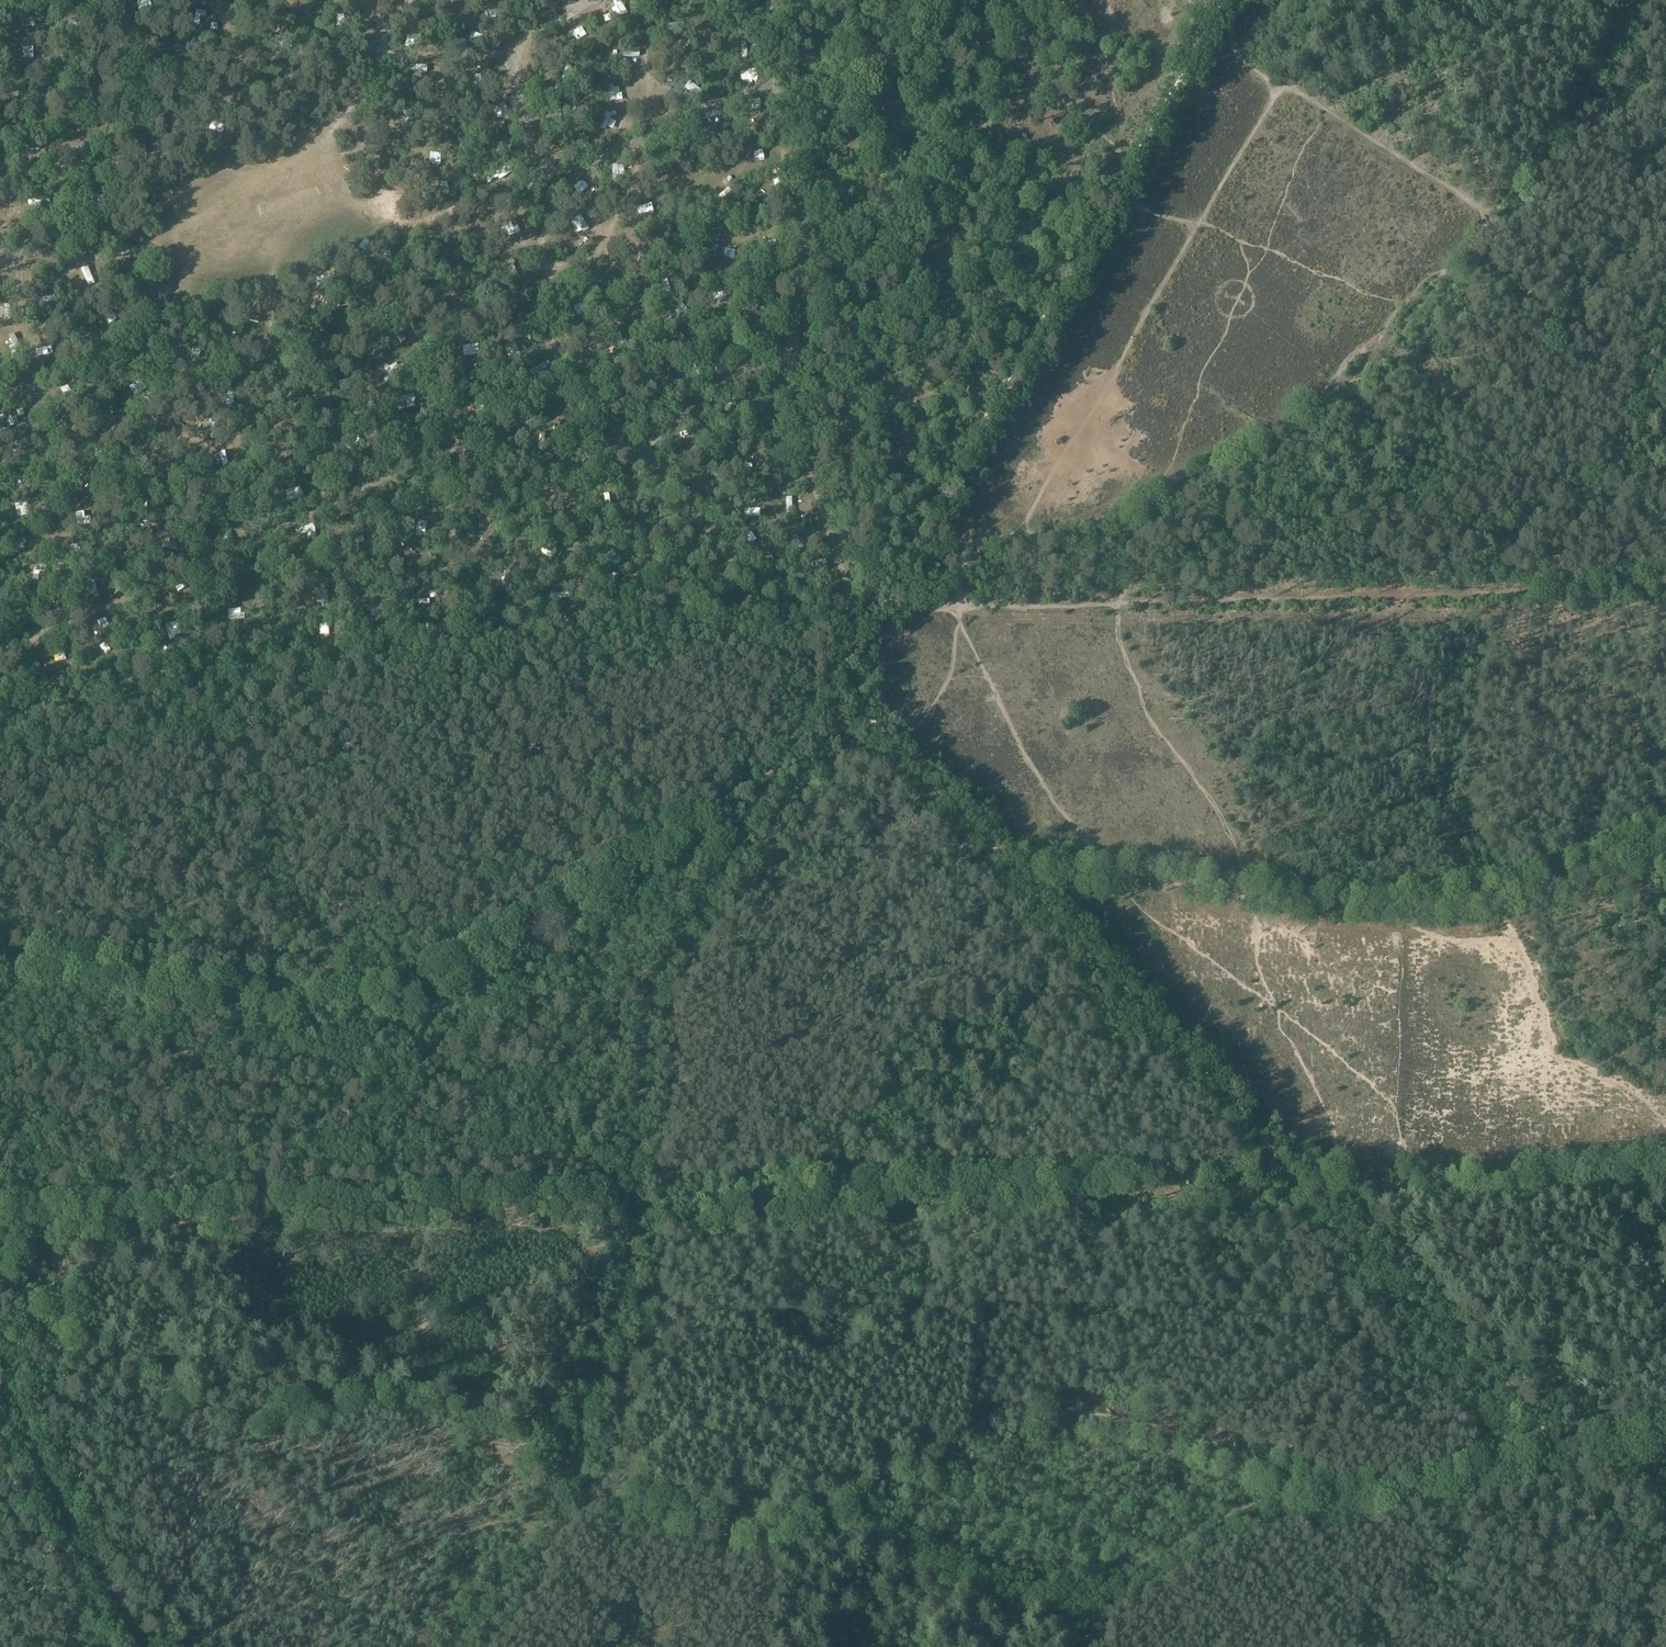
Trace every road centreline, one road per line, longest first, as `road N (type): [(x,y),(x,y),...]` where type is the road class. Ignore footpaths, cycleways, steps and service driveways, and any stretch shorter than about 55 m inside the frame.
road 1 (track): [(1665,1575),(1100,950),(822,684),(769,772),(740,794),(412,993),(291,1001),(40,958),(0,962)]

